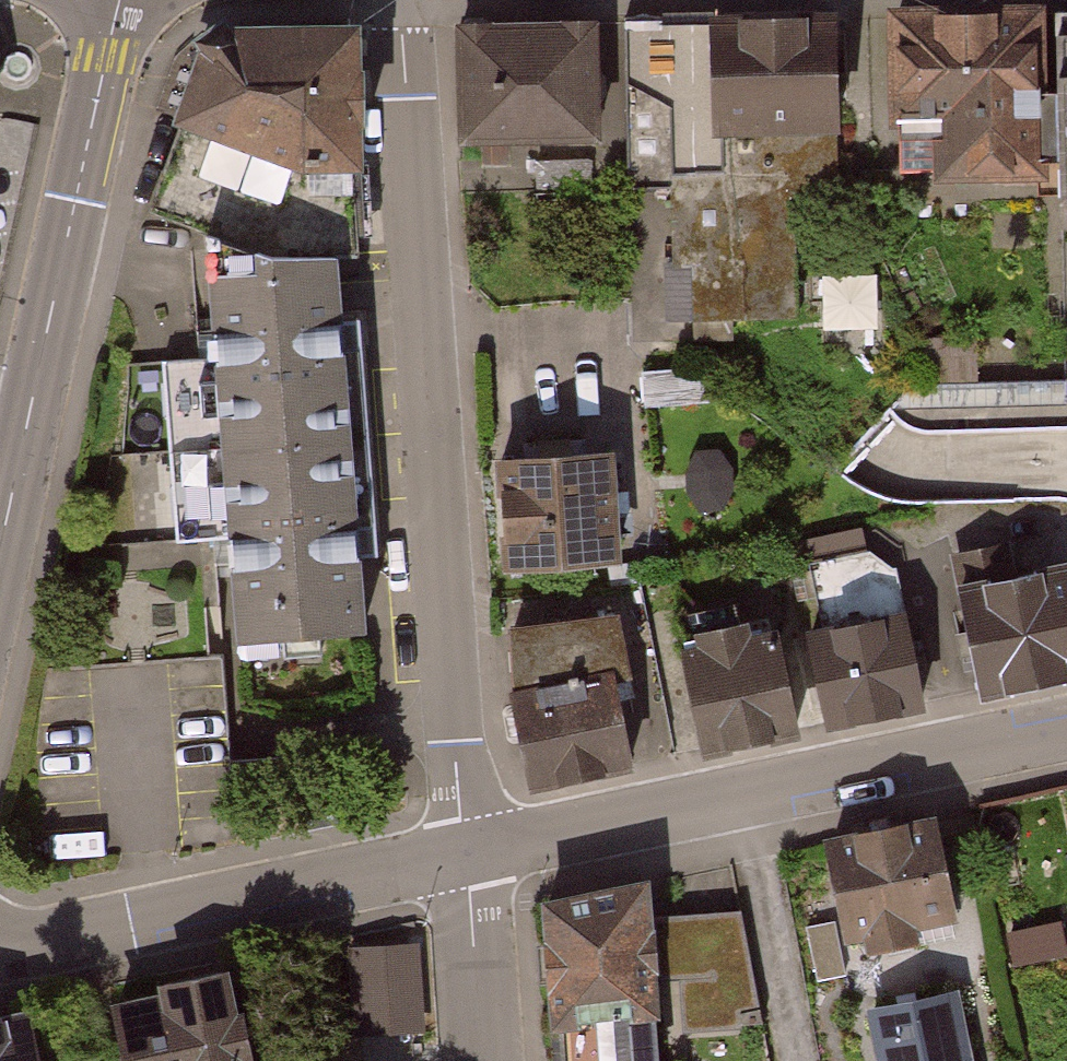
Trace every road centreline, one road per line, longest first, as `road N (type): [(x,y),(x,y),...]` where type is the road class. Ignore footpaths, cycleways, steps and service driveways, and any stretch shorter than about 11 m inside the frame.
road 1 (residential): [(399,0),(467,858)]
road 2 (residential): [(467,858),(1066,730)]
road 3 (residential): [(0,565),(121,0)]
road 4 (residential): [(0,946),(467,858)]
road 5 (residential): [(467,858),(482,1060)]

